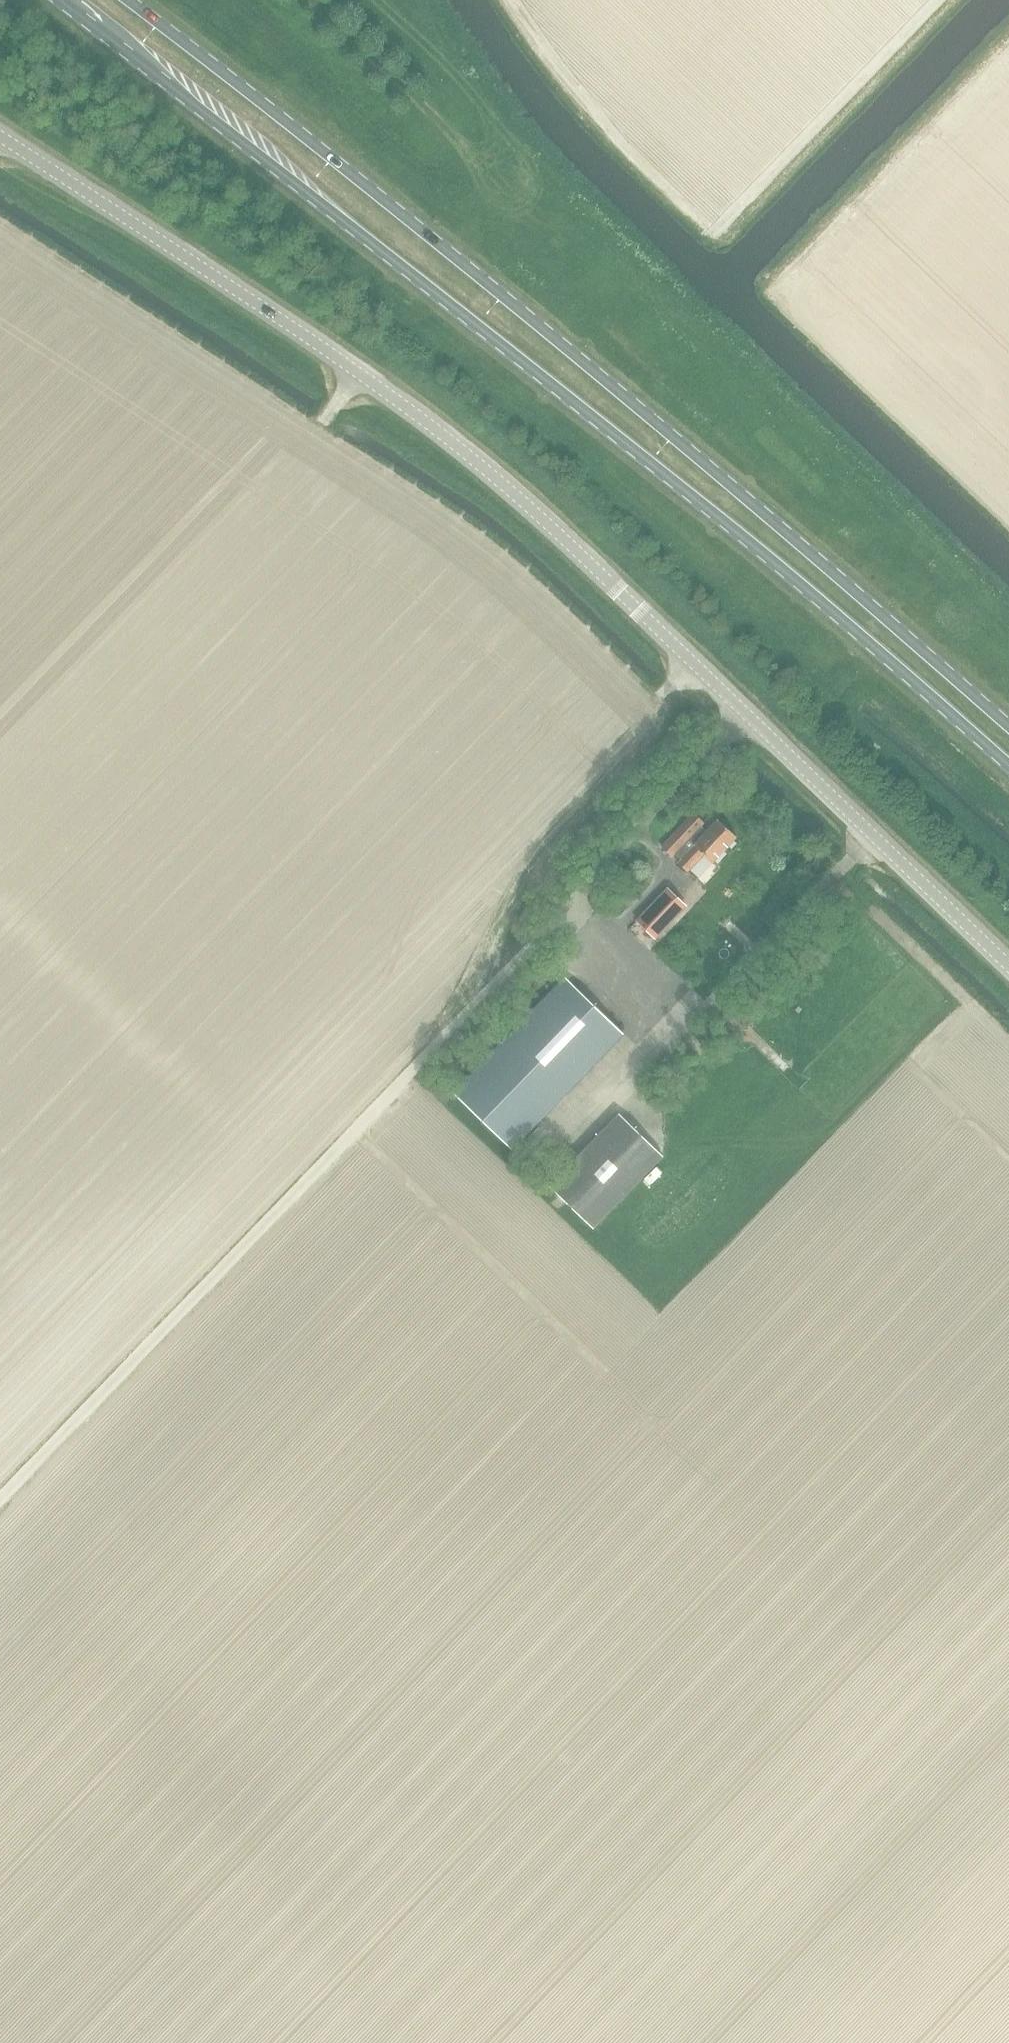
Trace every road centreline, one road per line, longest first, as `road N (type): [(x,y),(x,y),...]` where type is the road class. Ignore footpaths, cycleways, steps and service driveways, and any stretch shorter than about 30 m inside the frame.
road 1 (unclassified): [(1008,965),(463,451),(271,312),(0,136)]
road 2 (primary): [(58,0),(591,417),(1008,766)]
road 3 (primary): [(1008,726),(382,199),(128,0)]
road 4 (track): [(740,707),(0,1484)]
road 5 (track): [(820,676),(859,735),(1008,875)]

